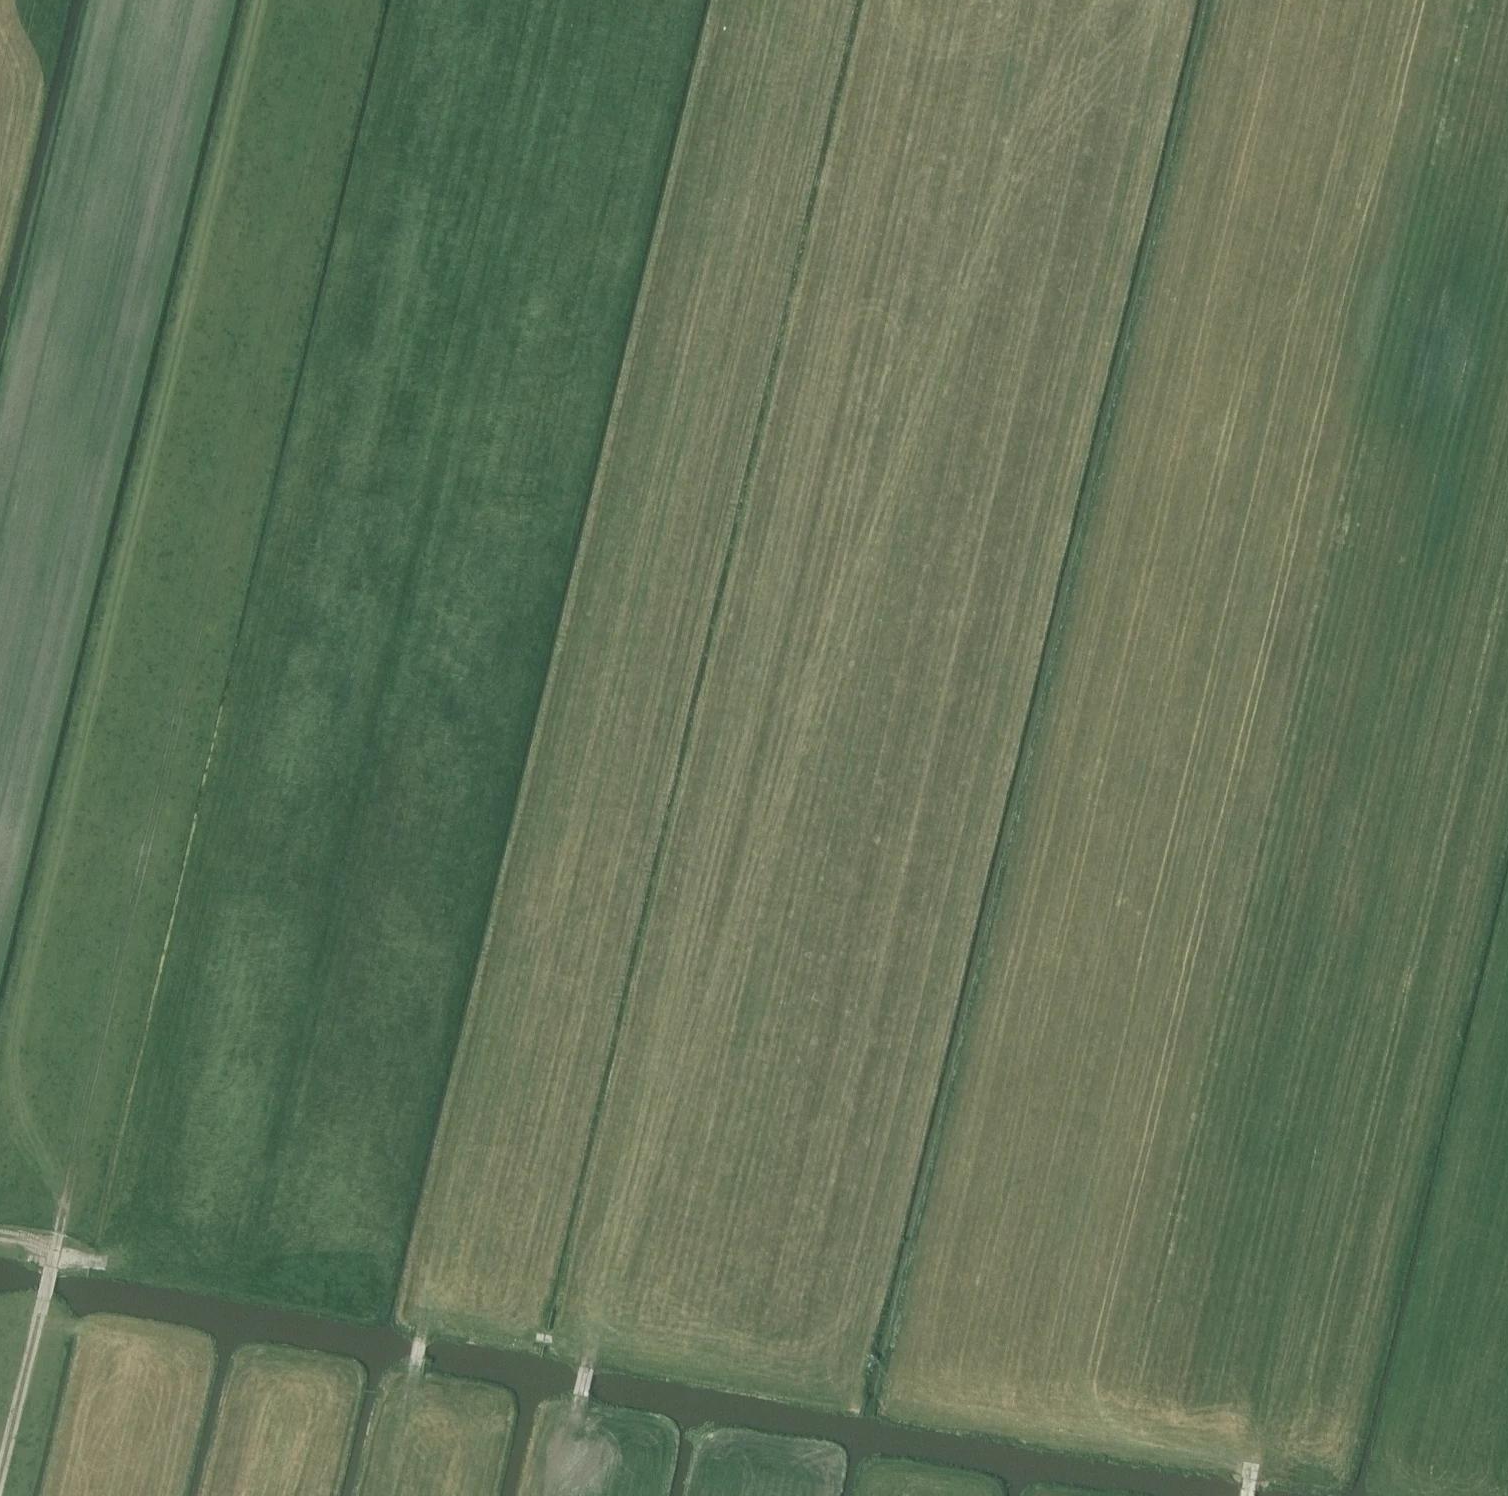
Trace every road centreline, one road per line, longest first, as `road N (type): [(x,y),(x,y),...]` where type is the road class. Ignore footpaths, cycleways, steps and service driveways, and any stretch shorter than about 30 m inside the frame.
road 1 (track): [(0,1473),(34,1333)]

